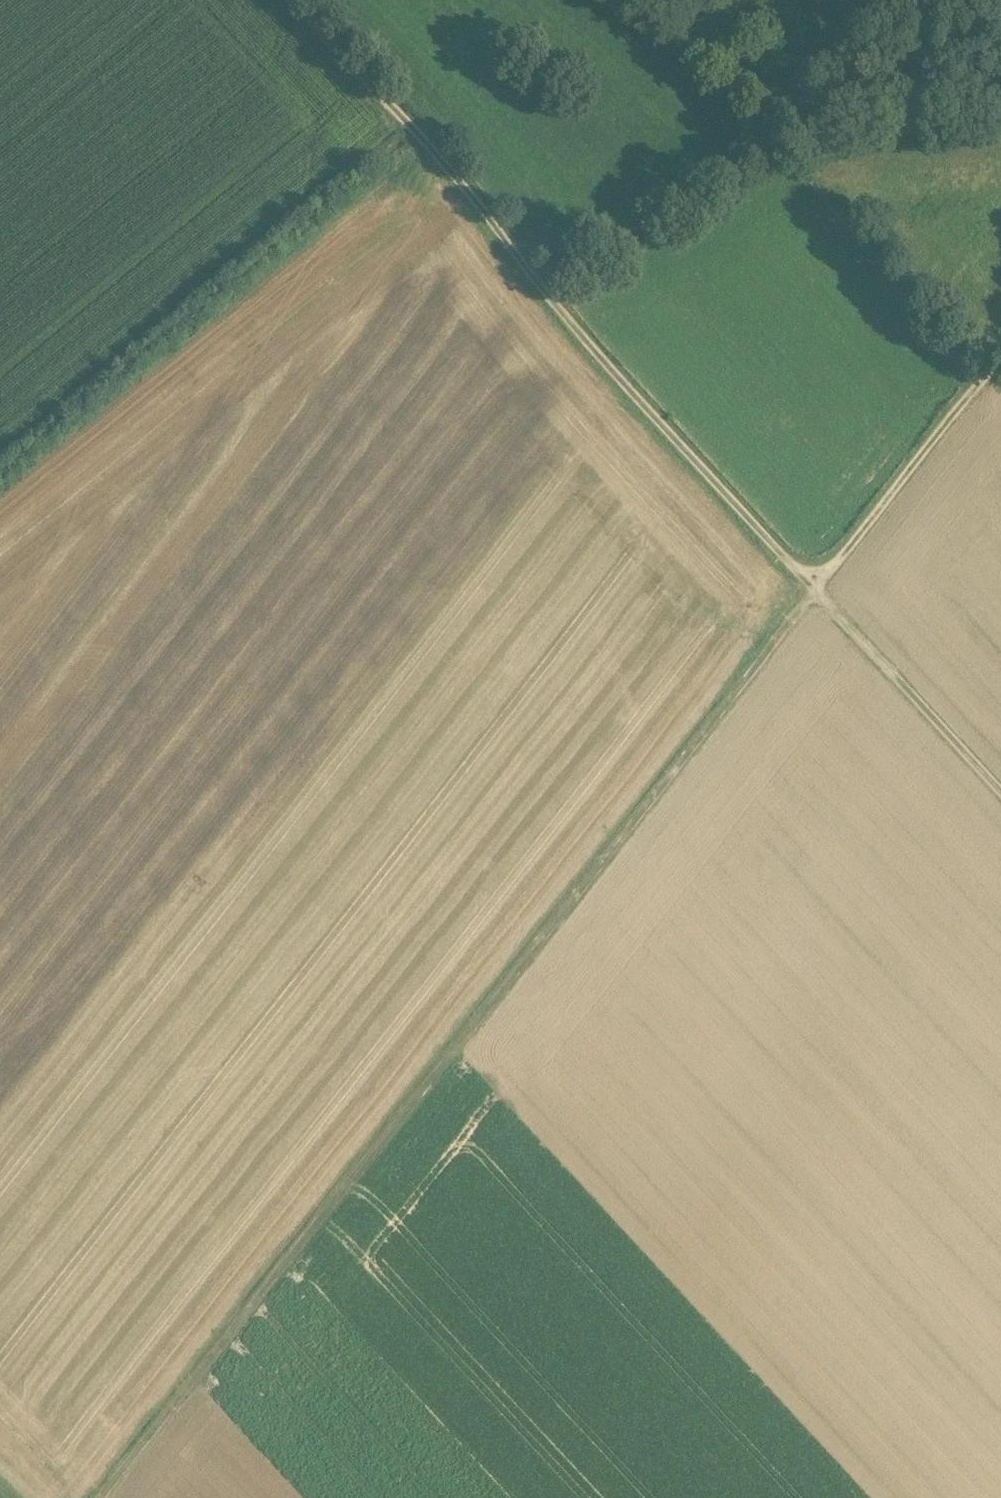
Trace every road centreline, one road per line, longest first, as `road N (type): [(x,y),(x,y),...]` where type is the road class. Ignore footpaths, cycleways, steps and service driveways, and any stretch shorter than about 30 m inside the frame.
road 1 (track): [(814,589),(473,1020),(260,1332),(129,1497)]
road 2 (track): [(289,0),(416,132),(683,453),(814,589)]
road 3 (track): [(547,298),(787,133),(903,106),(1000,103)]
road 4 (track): [(1000,360),(814,589)]
road 5 (track): [(1000,793),(814,589)]

